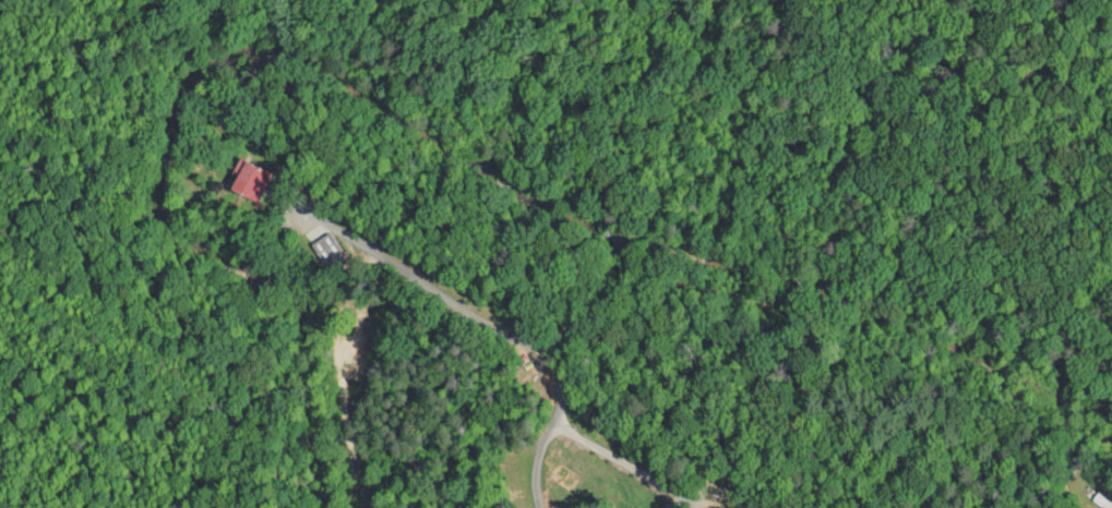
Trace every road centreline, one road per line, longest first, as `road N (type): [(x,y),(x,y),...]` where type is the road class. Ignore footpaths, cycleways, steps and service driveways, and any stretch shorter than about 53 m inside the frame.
road 1 (residential): [(541,507),(537,467),(561,386),(546,347),(282,195)]

